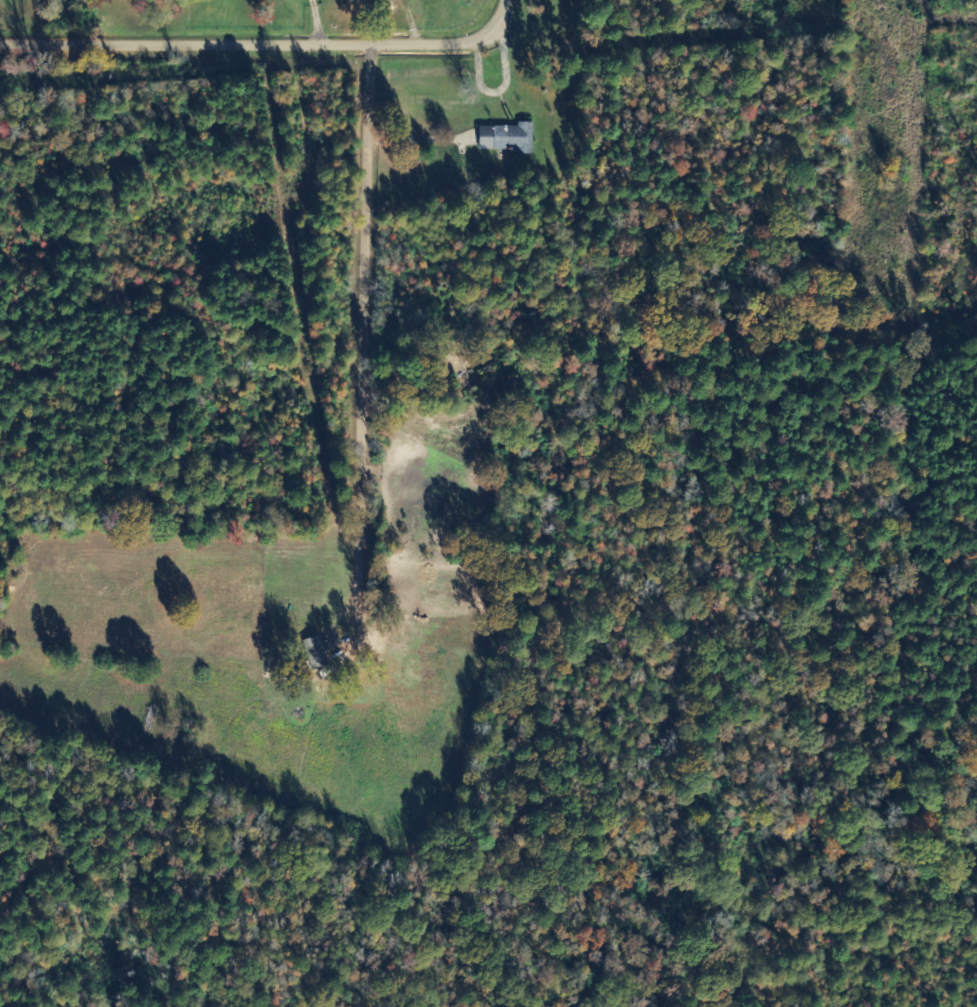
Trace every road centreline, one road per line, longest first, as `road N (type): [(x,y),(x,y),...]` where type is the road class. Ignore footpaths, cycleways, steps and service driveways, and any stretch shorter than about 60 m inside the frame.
road 1 (residential): [(370,43),(405,595),(350,687)]
road 2 (residential): [(0,41),(478,41),(500,29),(515,0)]

